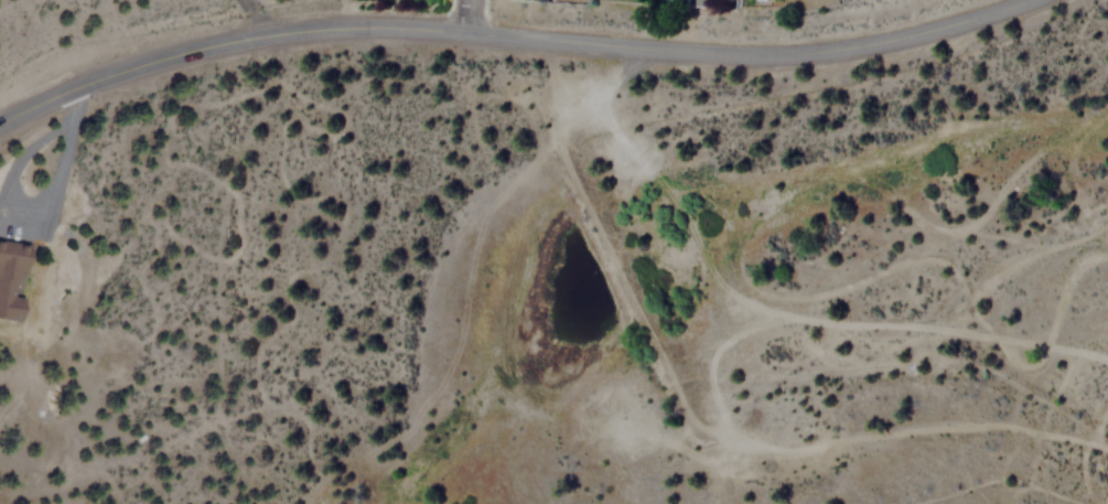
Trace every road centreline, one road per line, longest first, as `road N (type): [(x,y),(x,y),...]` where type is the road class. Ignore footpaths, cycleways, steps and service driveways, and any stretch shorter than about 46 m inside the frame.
road 1 (tertiary): [(0,128),(98,82),(266,36),(379,30),(721,55),(819,53),(906,39),(1039,0)]

